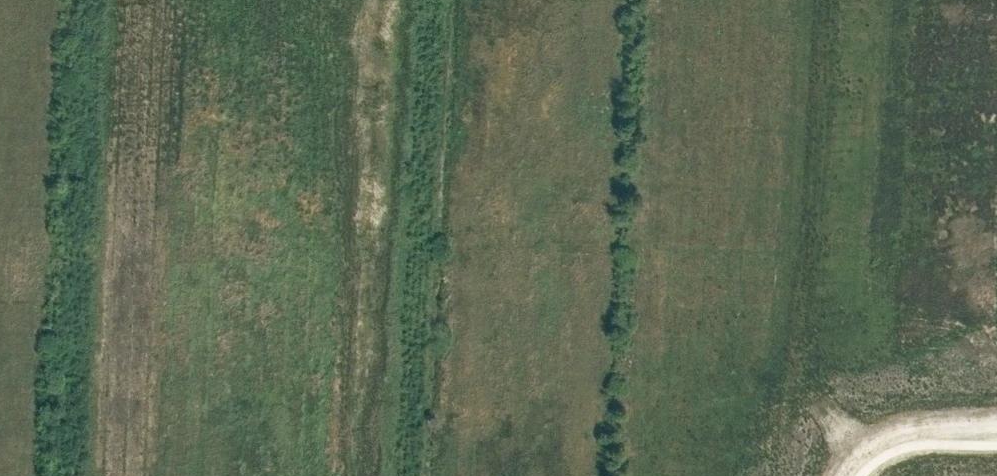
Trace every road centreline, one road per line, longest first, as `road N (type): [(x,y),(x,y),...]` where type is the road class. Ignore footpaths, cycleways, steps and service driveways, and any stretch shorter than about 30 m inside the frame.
road 1 (track): [(834,475),(856,448),(896,432),(996,421)]

